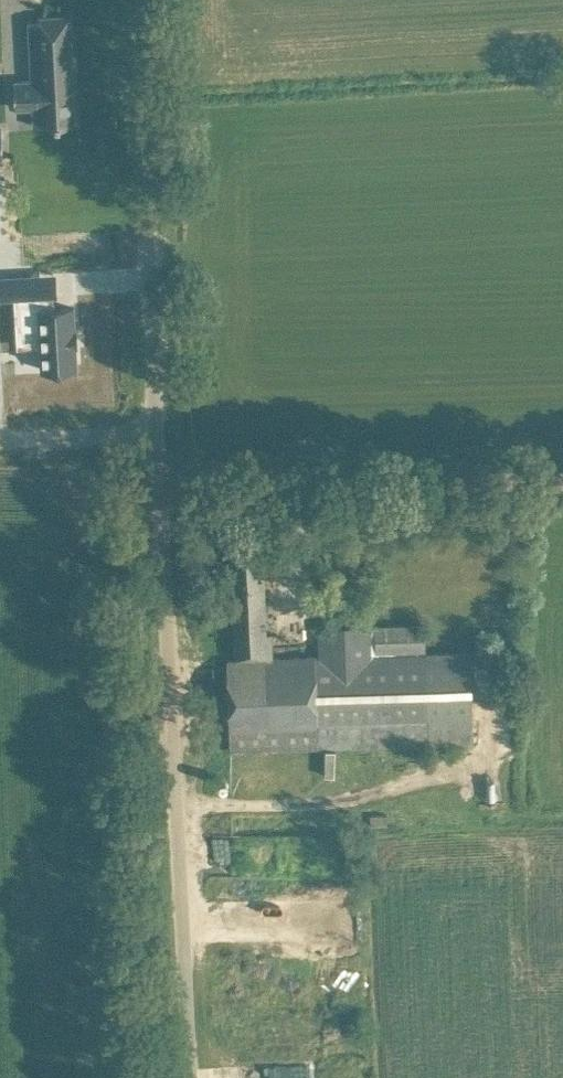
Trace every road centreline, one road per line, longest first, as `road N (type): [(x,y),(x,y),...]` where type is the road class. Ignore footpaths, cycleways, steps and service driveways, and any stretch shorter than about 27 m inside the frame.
road 1 (unclassified): [(190,1077),(161,484)]
road 2 (unclassified): [(157,434),(135,0)]
road 3 (unclassified): [(161,484),(562,478)]
road 4 (unclassified): [(157,434),(0,439)]

